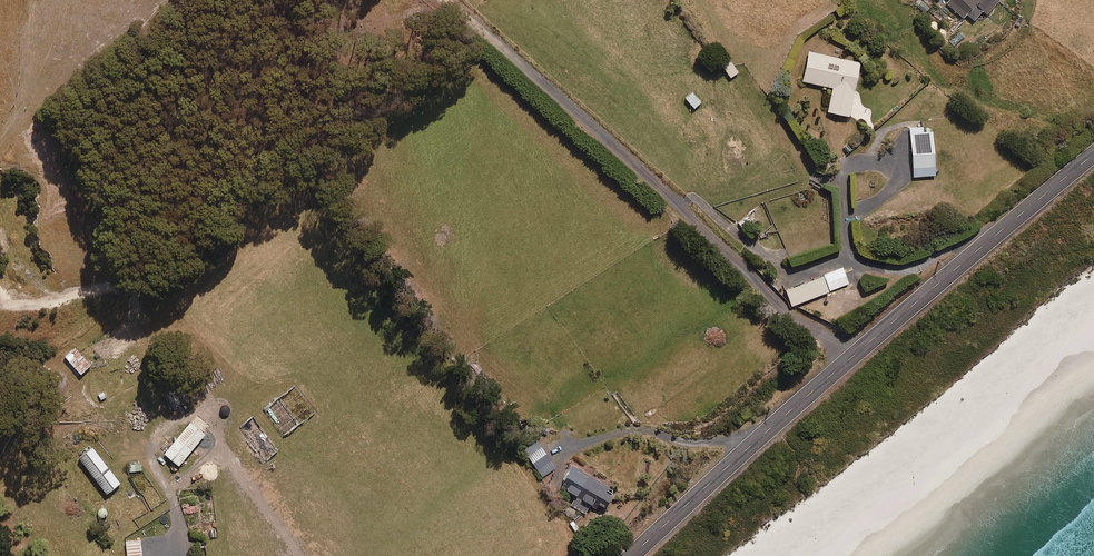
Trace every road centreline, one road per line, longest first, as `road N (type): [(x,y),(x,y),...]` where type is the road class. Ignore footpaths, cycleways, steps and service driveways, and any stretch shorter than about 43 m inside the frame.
road 1 (secondary): [(632,555),(1093,155)]

